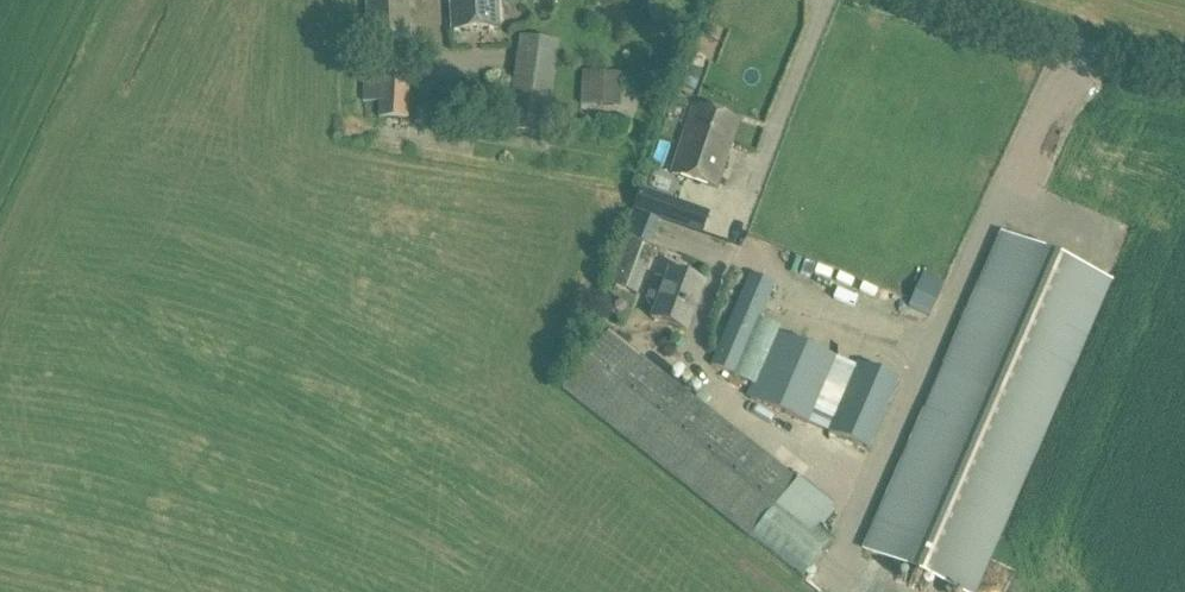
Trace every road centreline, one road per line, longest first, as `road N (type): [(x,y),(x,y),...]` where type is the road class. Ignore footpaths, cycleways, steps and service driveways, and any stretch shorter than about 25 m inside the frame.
road 1 (unclassified): [(1184,77),(929,0)]

